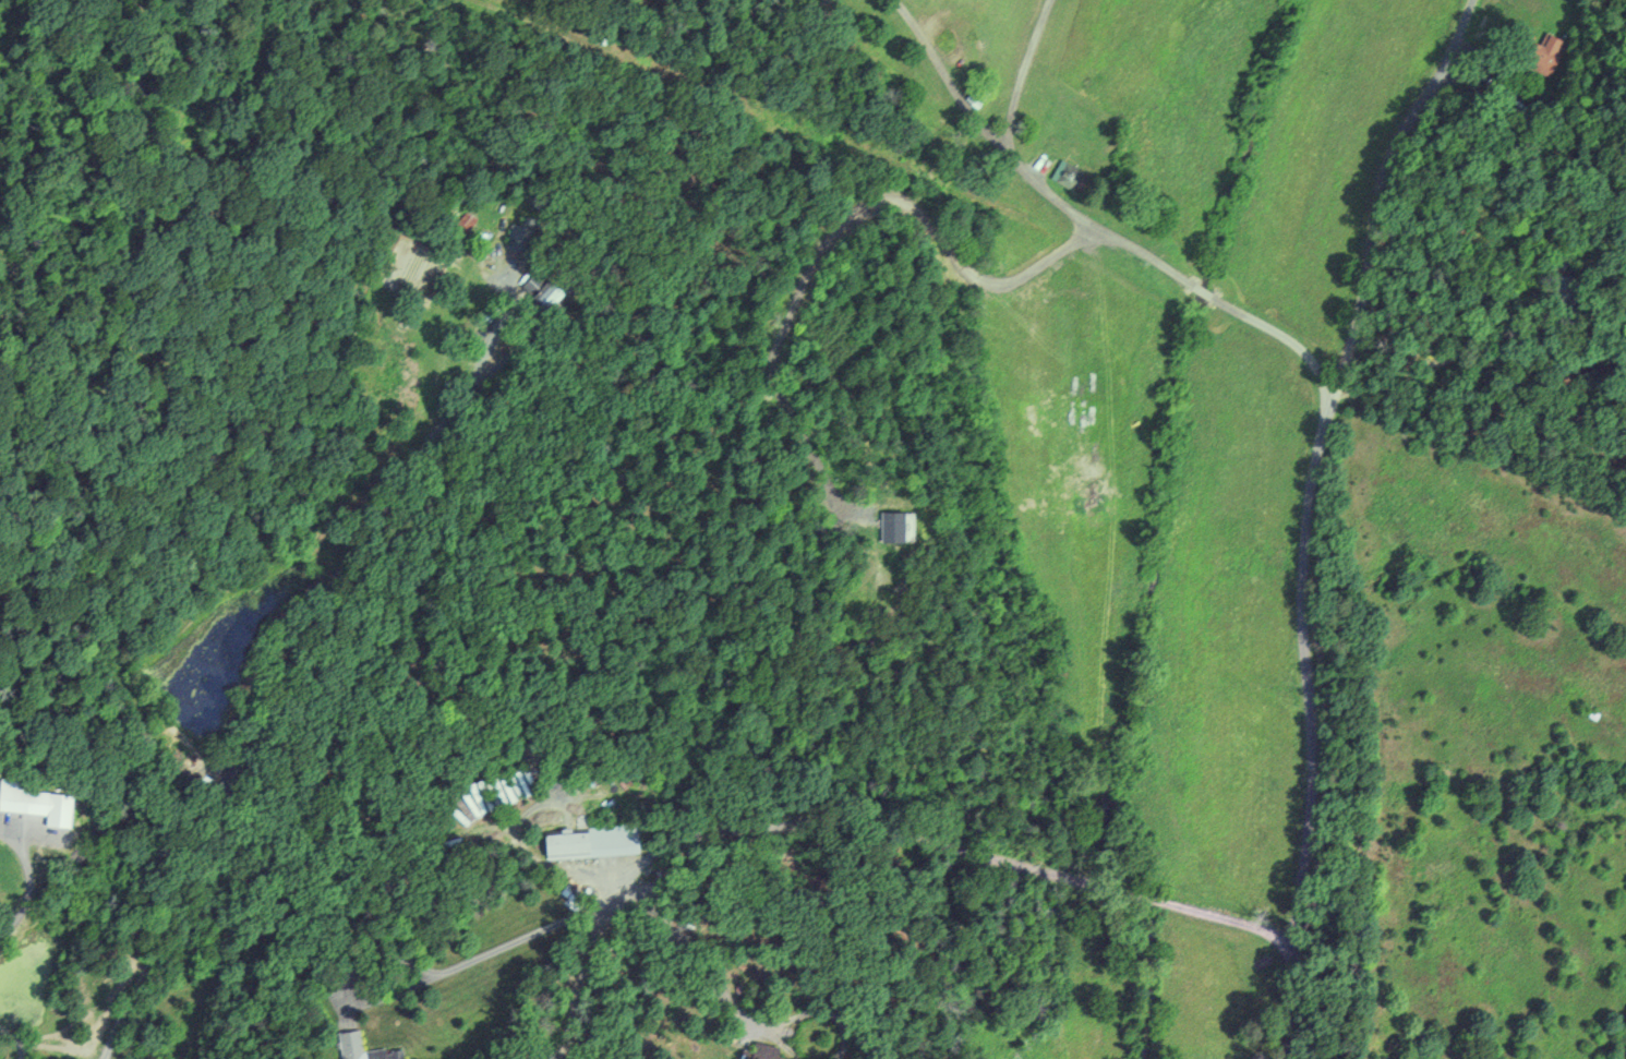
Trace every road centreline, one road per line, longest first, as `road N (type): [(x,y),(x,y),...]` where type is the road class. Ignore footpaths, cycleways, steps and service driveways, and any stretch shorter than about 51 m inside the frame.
road 1 (residential): [(1292,1058),(1293,944),(1313,786),(1302,590),(1316,461),(1365,293),(1386,171),(1473,0)]
road 2 (residential): [(107,1058),(257,735),(358,544),(473,392)]

